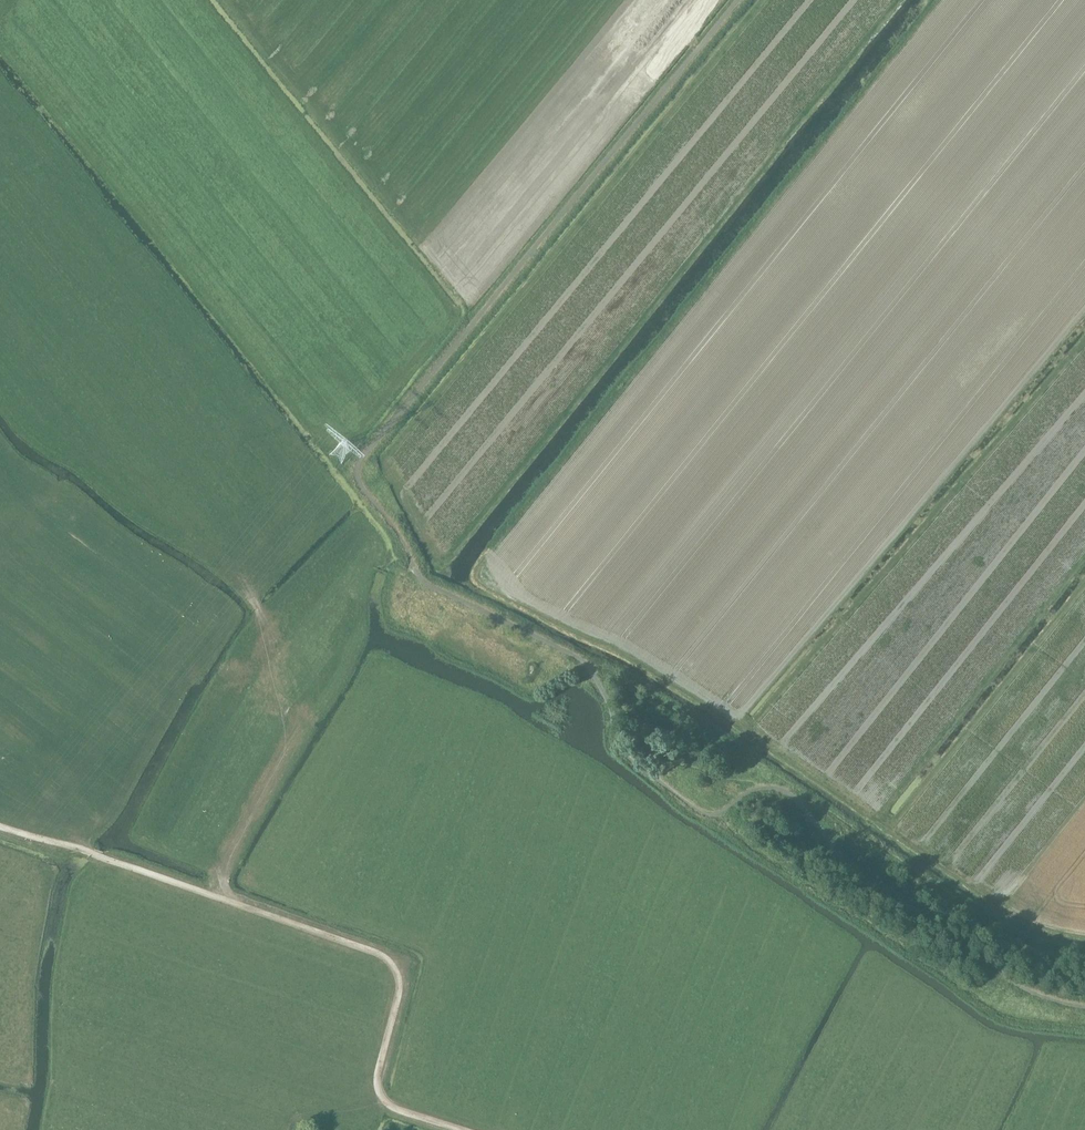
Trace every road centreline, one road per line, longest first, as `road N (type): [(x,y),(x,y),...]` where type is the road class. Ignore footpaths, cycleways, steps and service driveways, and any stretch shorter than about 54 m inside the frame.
road 1 (track): [(0,827),(385,959),(401,988),(378,1092),(391,1108),(461,1129)]
road 2 (track): [(577,657),(651,694),(1005,932),(1084,954)]

